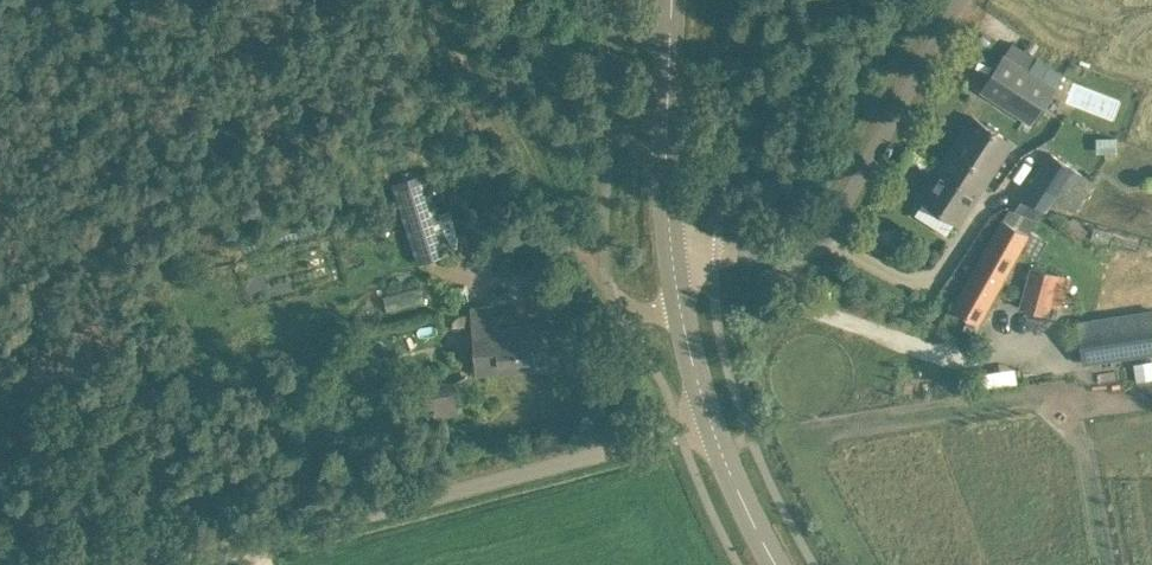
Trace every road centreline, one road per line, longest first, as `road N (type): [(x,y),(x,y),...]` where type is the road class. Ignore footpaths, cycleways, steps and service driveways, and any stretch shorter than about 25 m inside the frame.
road 1 (unclassified): [(171,564),(681,429),(714,428)]
road 2 (unclassified): [(713,263),(824,218),(958,0)]
road 3 (track): [(612,300),(441,0)]
road 4 (secondary): [(674,274),(678,0)]
road 5 (secondary): [(714,428),(674,274)]
road 6 (secondary): [(777,564),(714,428)]

